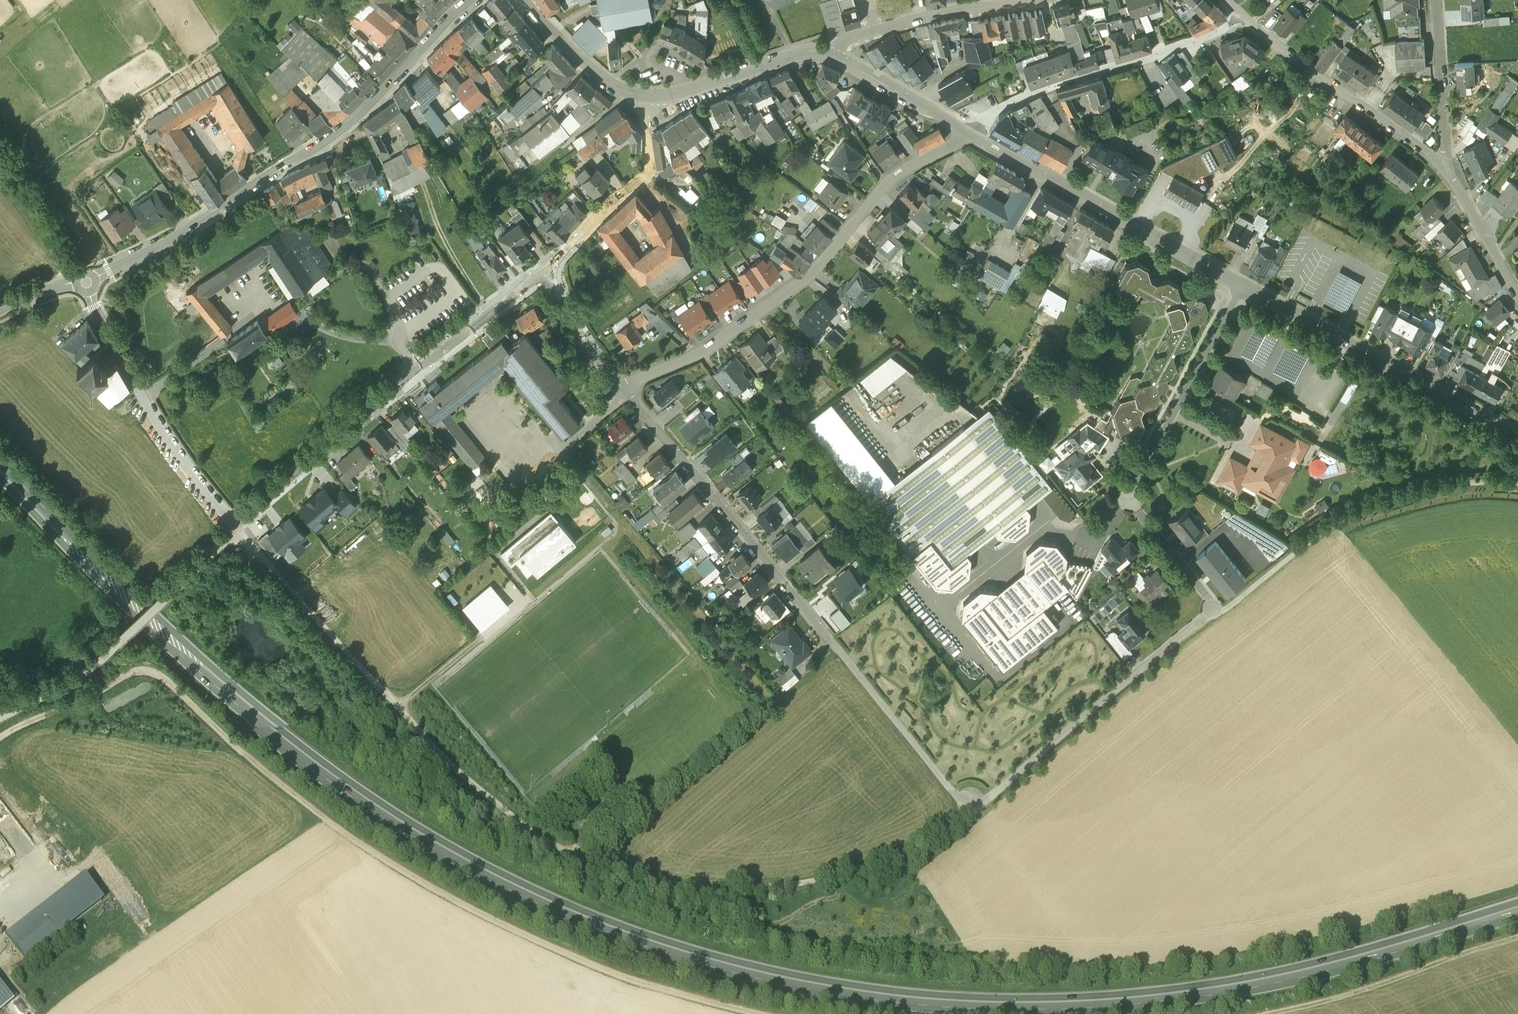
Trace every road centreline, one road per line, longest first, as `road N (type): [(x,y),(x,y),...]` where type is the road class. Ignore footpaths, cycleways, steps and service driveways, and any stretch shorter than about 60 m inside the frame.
road 1 (primary): [(1517,912),(1319,971),(1209,993),(1052,1005),(837,990),(689,954),(569,911),(391,822),(259,724),(0,465)]
road 2 (residential): [(626,394),(960,802),(982,804),(1214,609),(1130,499),(1242,284)]
road 3 (track): [(236,529),(454,767),(579,856),(681,883),(804,885),(929,839),(968,812),(970,802)]
road 4 (track): [(762,1013),(660,988),(540,943),(363,852),(150,672),(0,739)]
road 5 (residential): [(469,0),(307,159),(86,284)]
road 6 (residential): [(970,134),(886,187),(824,262),(756,317),(626,394)]
road 7 (residential): [(236,529),(553,270)]
road 8 (track): [(1214,609),(1224,613),(1315,538),(1361,511),(1451,485),(1517,484)]
road 9 (tertiary): [(1242,284),(1412,384),(1517,435)]
road 10 (tertiary): [(970,134),(1242,284)]
road 11 (track): [(0,718),(71,683),(236,529)]
road 12 (residential): [(1240,18),(1165,54),(1026,95),(970,134)]
road 13 (residential): [(236,529),(178,458),(86,284)]
road 14 (residential): [(1448,175),(1240,18)]
road 15 (track): [(1517,937),(1273,1013)]
road 16 (residential): [(553,270),(642,178),(647,100)]
road 17 (tertiary): [(647,100),(790,56),(833,55)]
road 18 (residential): [(1448,175),(1438,0)]
road 19 (residential): [(875,30),(1036,0)]
road 20 (tertiary): [(524,0),(585,66),(628,98),(647,100)]
road 21 (tertiary): [(833,55),(970,134)]
road 22 (residential): [(553,270),(626,394)]
road 23 (track): [(72,283),(58,245),(0,162)]
road 24 (residential): [(1517,293),(1448,175)]

